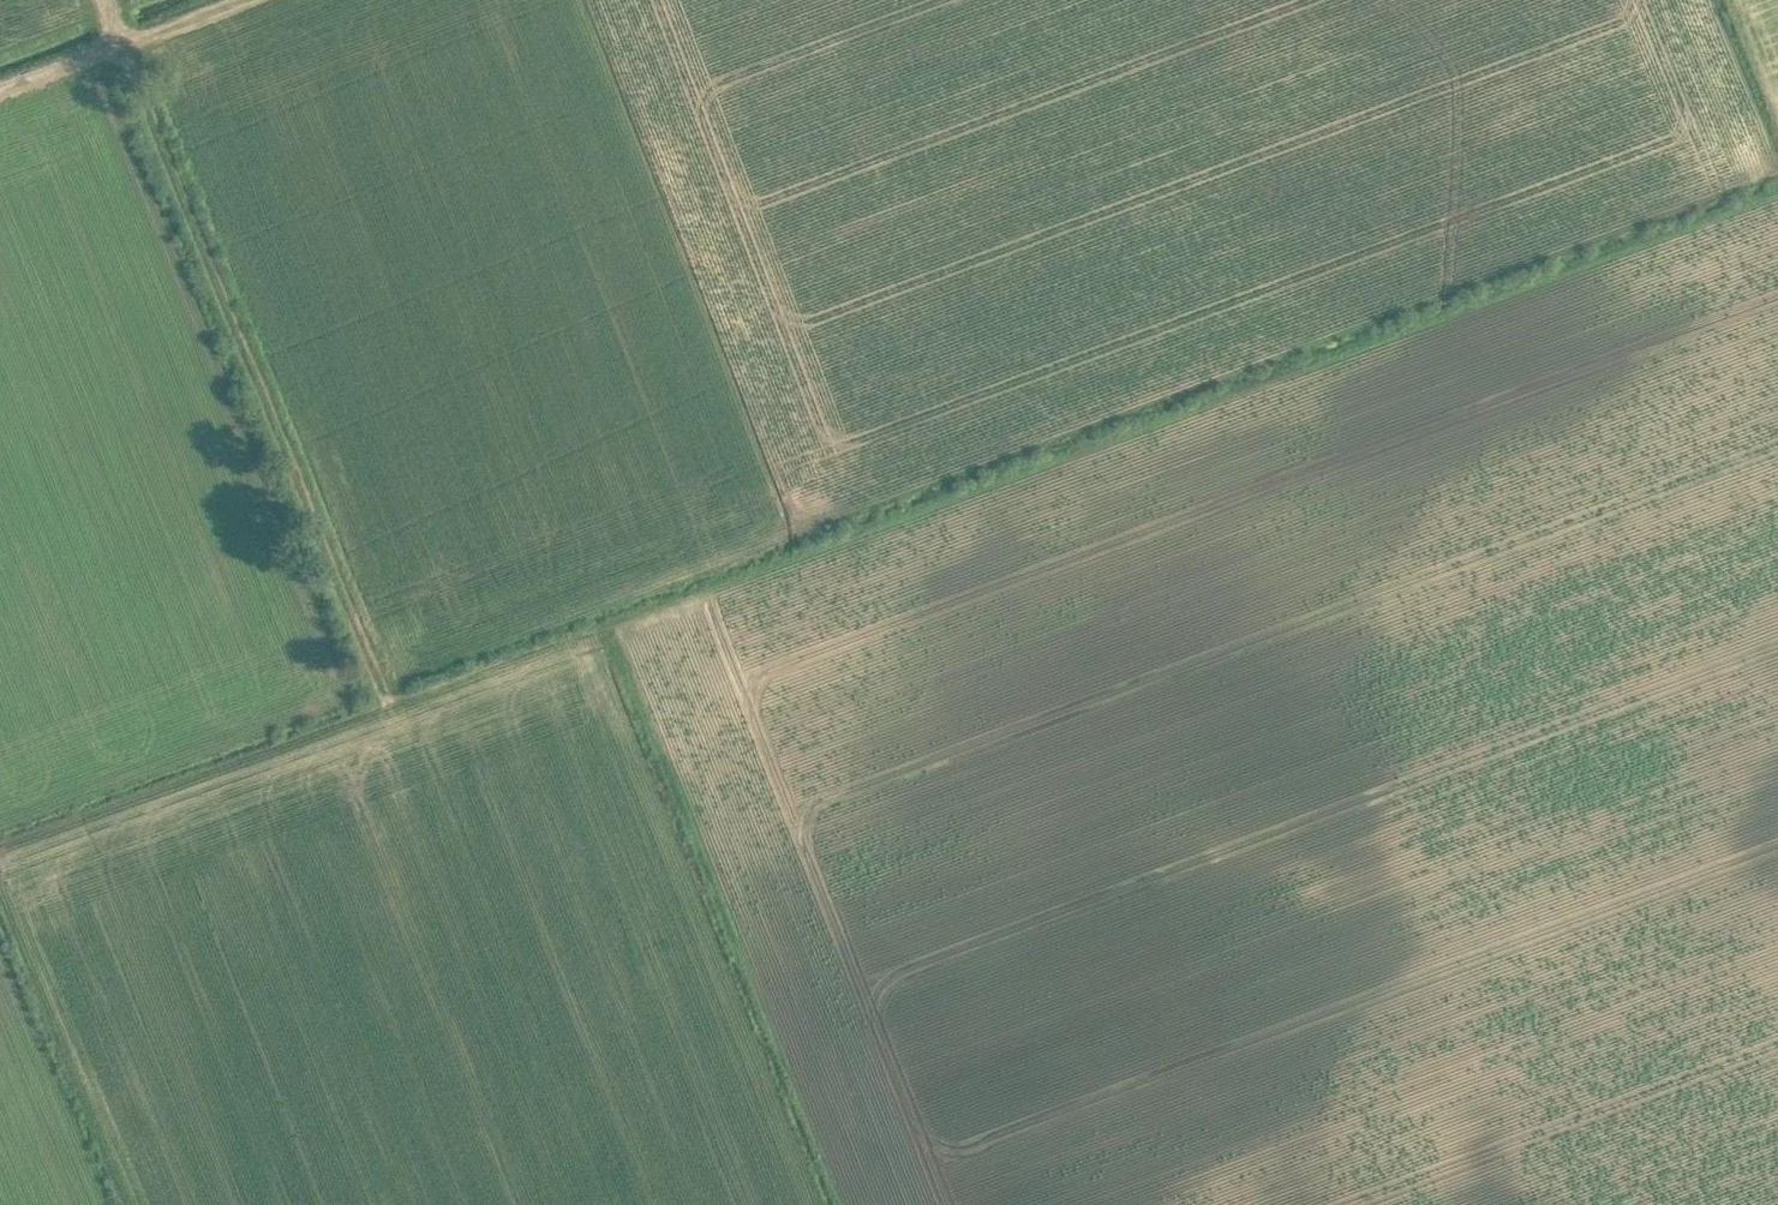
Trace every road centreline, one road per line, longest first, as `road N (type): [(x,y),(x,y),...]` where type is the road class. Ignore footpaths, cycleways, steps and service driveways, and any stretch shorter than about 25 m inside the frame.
road 1 (track): [(120,51),(379,700)]
road 2 (track): [(120,51),(255,0)]
road 3 (track): [(0,88),(120,51)]

